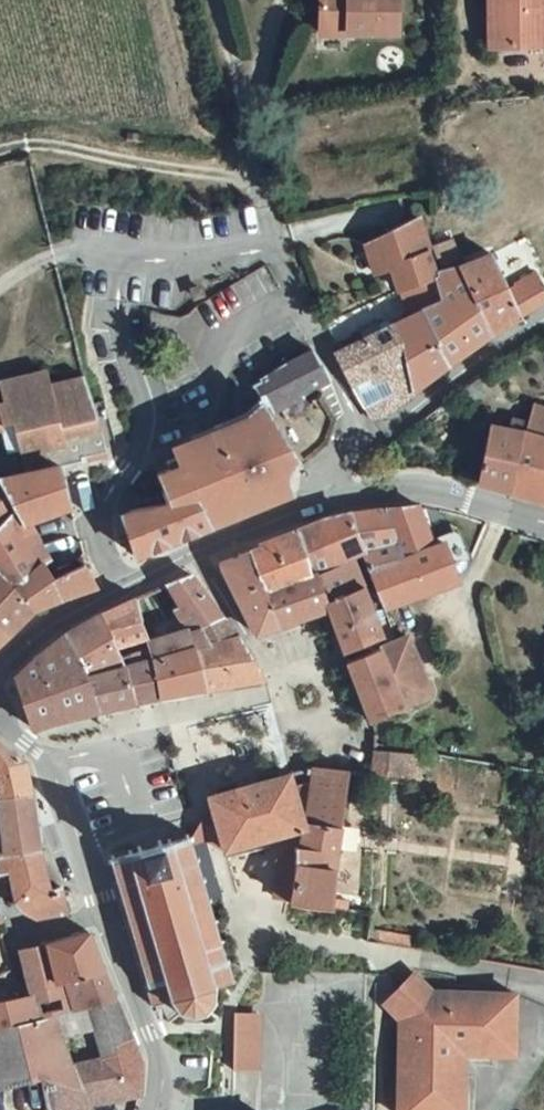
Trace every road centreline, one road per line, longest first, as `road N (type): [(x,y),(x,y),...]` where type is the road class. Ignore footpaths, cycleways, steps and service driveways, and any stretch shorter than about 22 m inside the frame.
road 1 (residential): [(125,581),(102,540),(99,513),(141,442),(146,417),(116,327),(122,259)]
road 2 (residential): [(281,243),(298,296),(369,441)]
road 3 (residential): [(543,314),(369,441)]
road 4 (tertiary): [(109,910),(153,1032),(152,1109)]
road 5 (residential): [(53,763),(113,749),(140,822),(83,842)]
road 6 (track): [(262,175),(213,0)]
road 7 (residential): [(193,546),(285,694)]
road 8 (residential): [(125,581),(62,614),(0,677)]
road 9 (residential): [(330,493),(193,546)]
road 10 (residential): [(473,500),(408,485),(330,493)]
road 11 (residential): [(5,901),(20,930),(109,910)]

